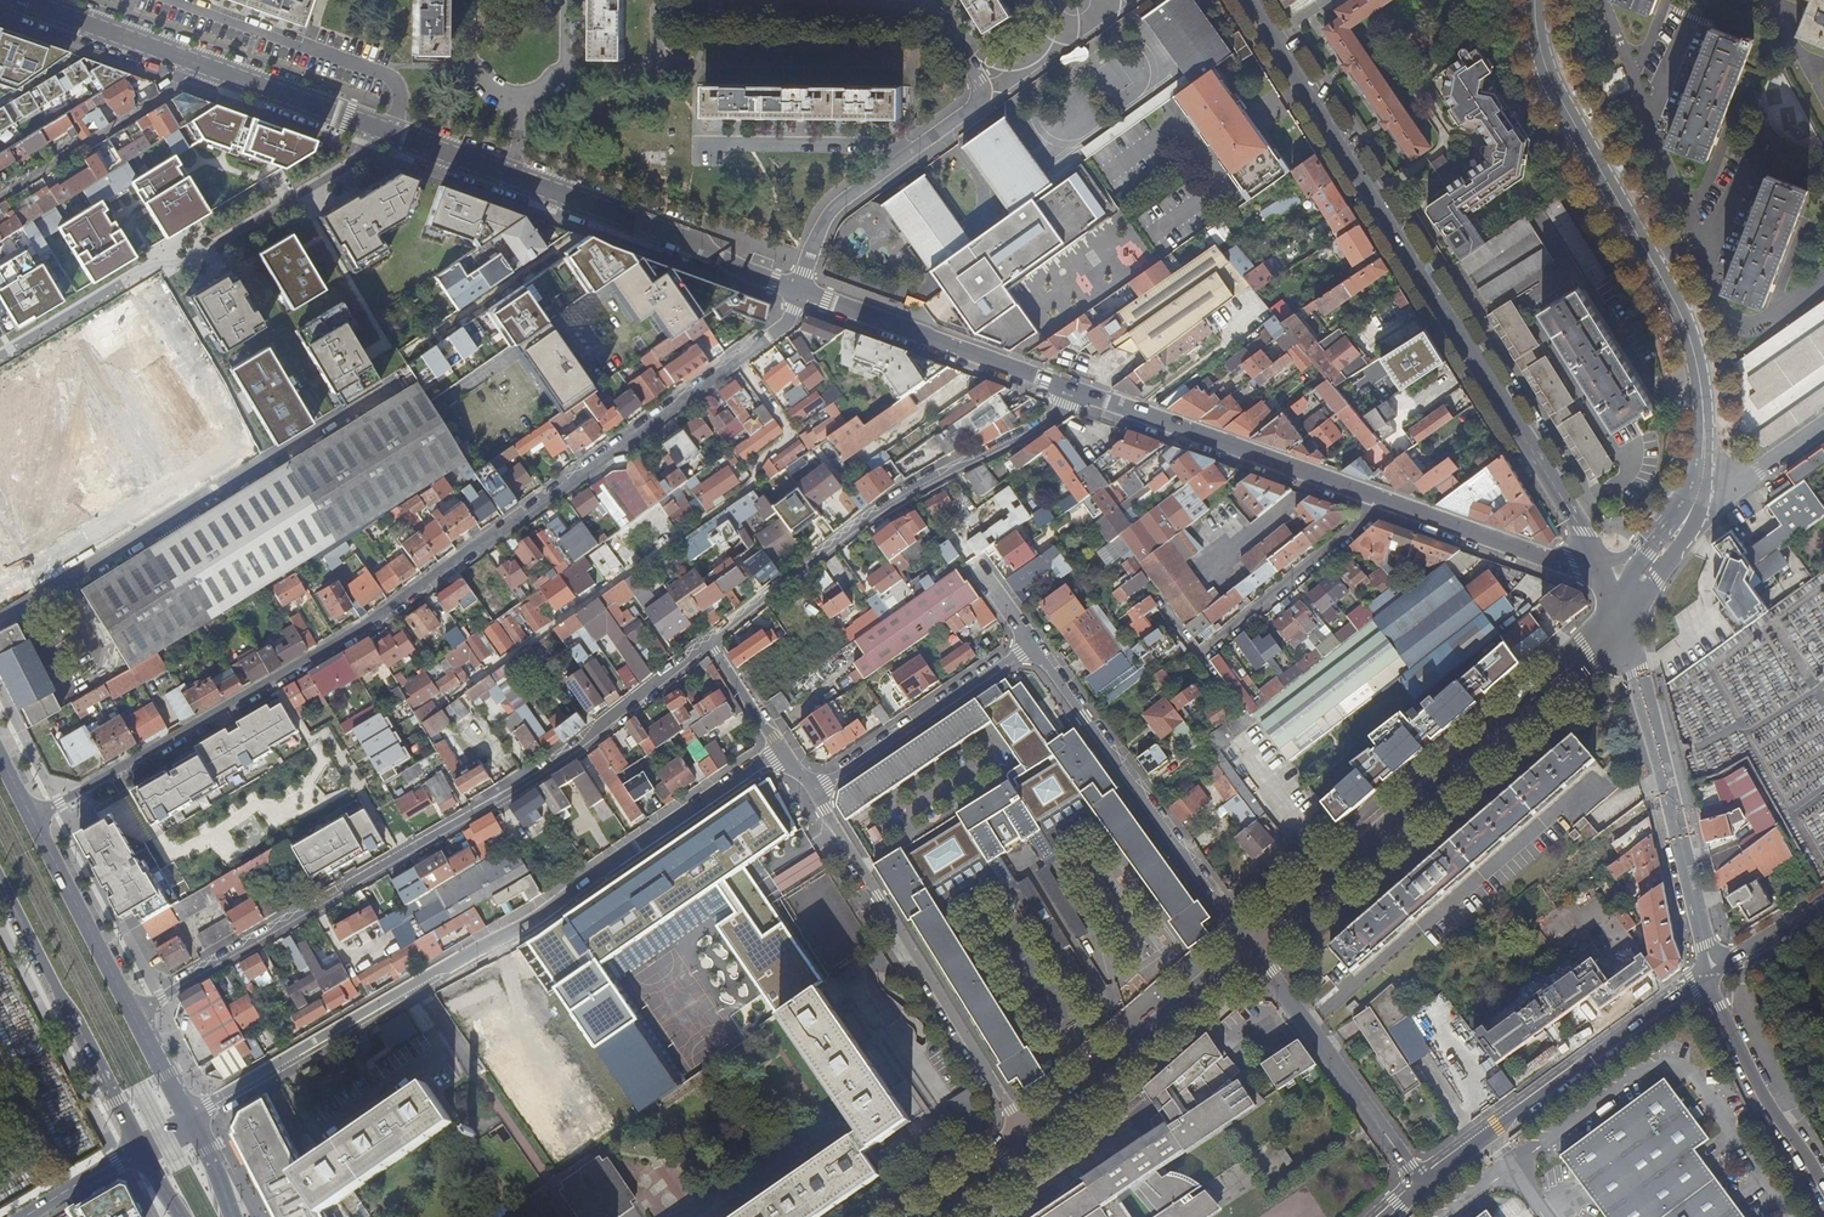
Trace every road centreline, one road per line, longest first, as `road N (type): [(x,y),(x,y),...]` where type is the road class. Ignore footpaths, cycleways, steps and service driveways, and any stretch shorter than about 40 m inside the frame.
road 1 (residential): [(33,819),(364,628),(778,329),(800,291)]
road 2 (residential): [(783,753),(550,911),(402,990),(189,1120)]
road 3 (residential): [(710,646),(571,753),(132,1012)]
road 4 (secondary): [(1251,0),(1596,563)]
road 5 (secondary): [(1534,0),(1536,35),(1561,104),(1681,305),(1705,419),(1696,501)]
road 6 (residential): [(1088,394),(1571,565),(1596,563)]
road 7 (tertiary): [(1623,620),(1250,945)]
road 8 (residential): [(1088,394),(863,520),(710,646)]
road 9 (residential): [(390,144),(193,261),(147,267),(0,353)]
road 10 (residential): [(390,144),(800,291)]
road 11 (residential): [(2,0),(390,144)]
road 12 (residential): [(808,793),(1026,1134)]
road 13 (residential): [(1250,945),(1032,641)]
road 14 (secondary): [(1623,620),(1710,972)]
road 15 (residential): [(1422,1179),(1710,972)]
road 16 (primary): [(0,876),(140,1150)]
road 17 (residential): [(800,291),(1088,394)]
road 18 (tertiary): [(1250,945),(1026,1134)]
road 19 (residential): [(1422,1179),(1250,945)]
road 20 (residential): [(800,291),(831,211),(981,92)]
road 21 (residential): [(1032,641),(808,793)]
road 22 (secondary): [(1710,972),(1765,1093),(1823,1184)]
road 23 (primary): [(132,1012),(33,819)]
road 24 (residential): [(1823,424),(1759,472),(1696,501)]
road 25 (secondary): [(1623,620),(1658,578),(1696,501)]
road 26 (tertiary): [(1710,972),(1823,898)]
road 27 (residential): [(25,1216),(140,1150)]
road 28 (residential): [(710,646),(783,753)]
road 29 (tertiary): [(1026,1134),(926,1216)]
road 30 (primary): [(189,1120),(132,1012)]

